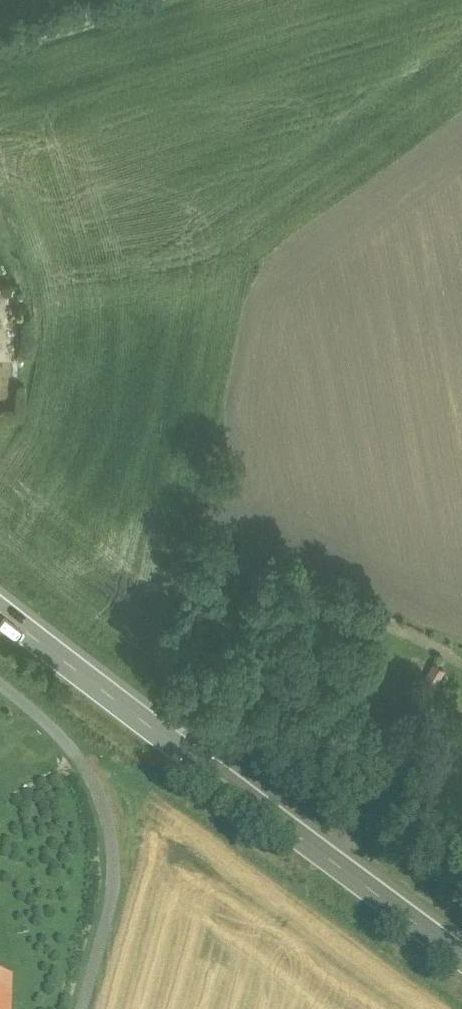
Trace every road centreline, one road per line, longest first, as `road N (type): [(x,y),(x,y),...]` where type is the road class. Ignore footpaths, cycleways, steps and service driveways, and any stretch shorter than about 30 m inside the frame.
road 1 (secondary): [(461,958),(0,611)]
road 2 (unclassified): [(82,1008),(113,877),(104,807),(74,753),(0,685)]
road 3 (unclassified): [(151,0),(0,47)]

